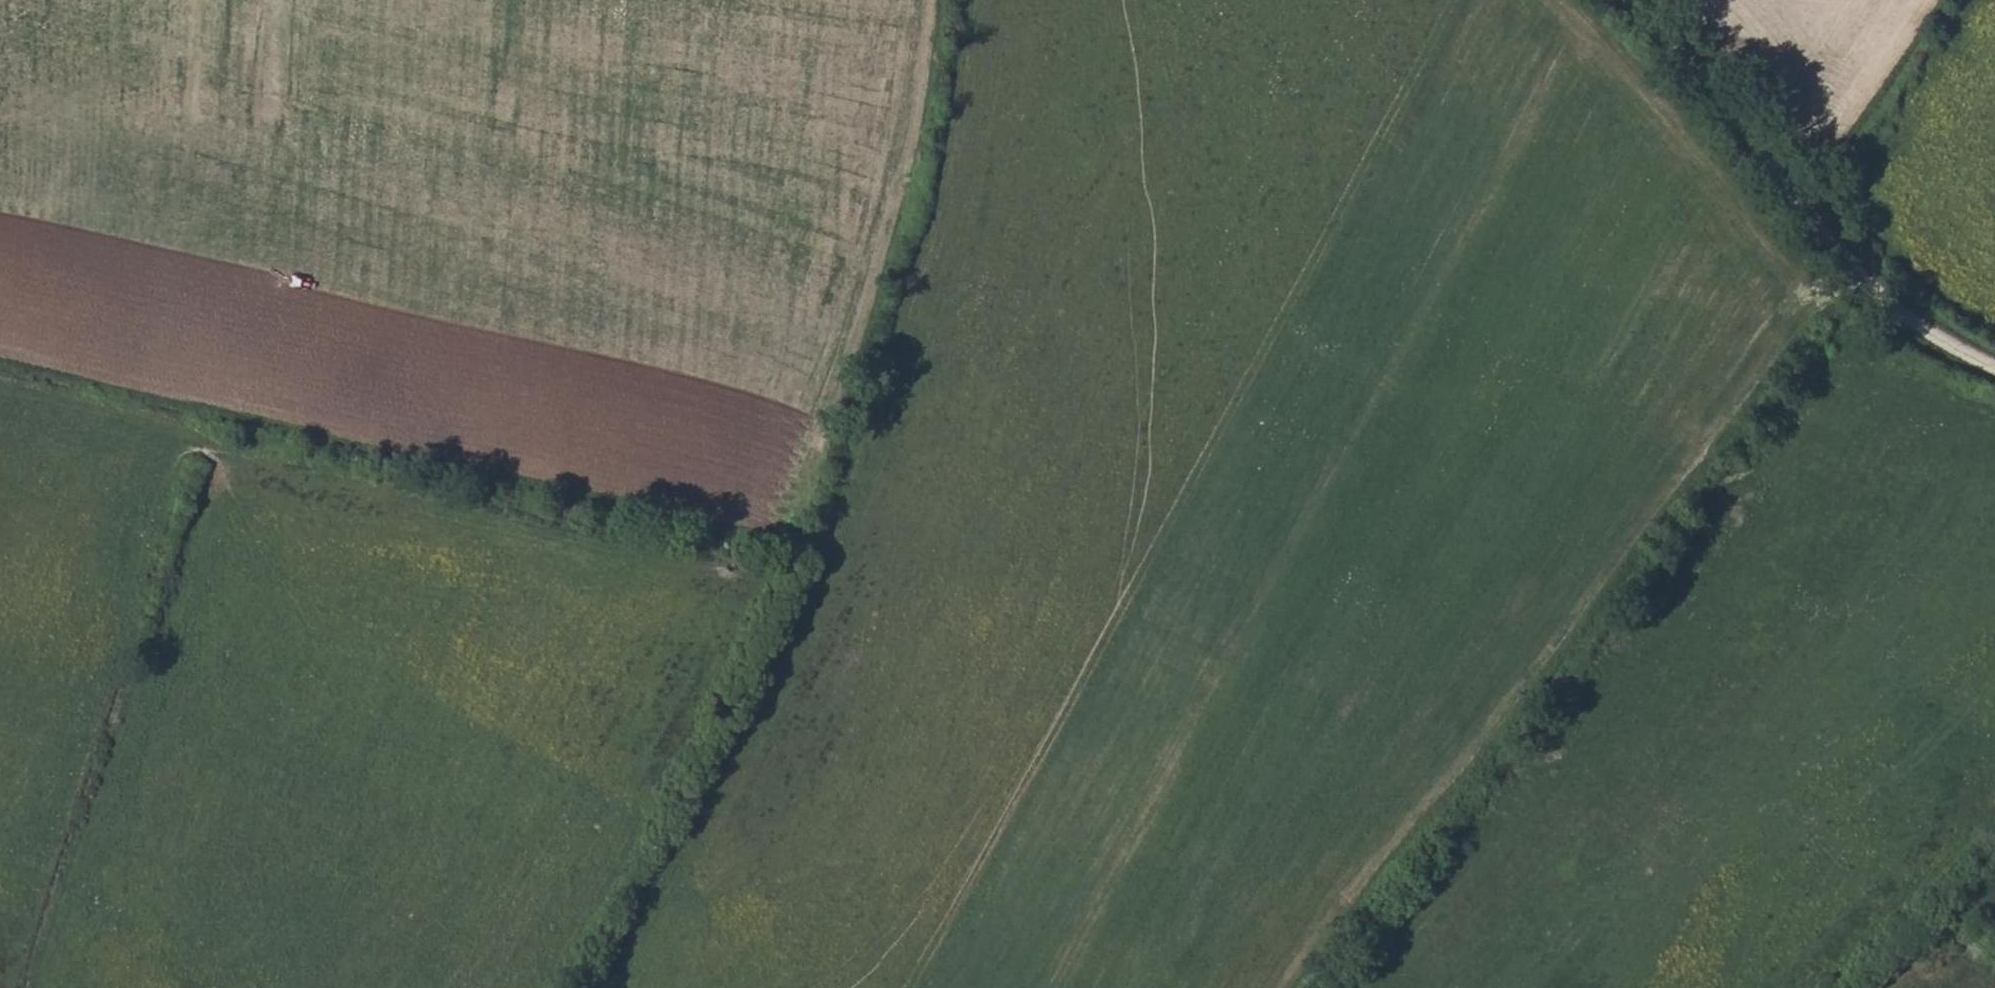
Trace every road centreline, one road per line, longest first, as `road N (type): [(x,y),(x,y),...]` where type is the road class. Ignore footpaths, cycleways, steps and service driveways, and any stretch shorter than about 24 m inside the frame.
road 1 (track): [(1994,372),(1867,289),(1628,0)]

